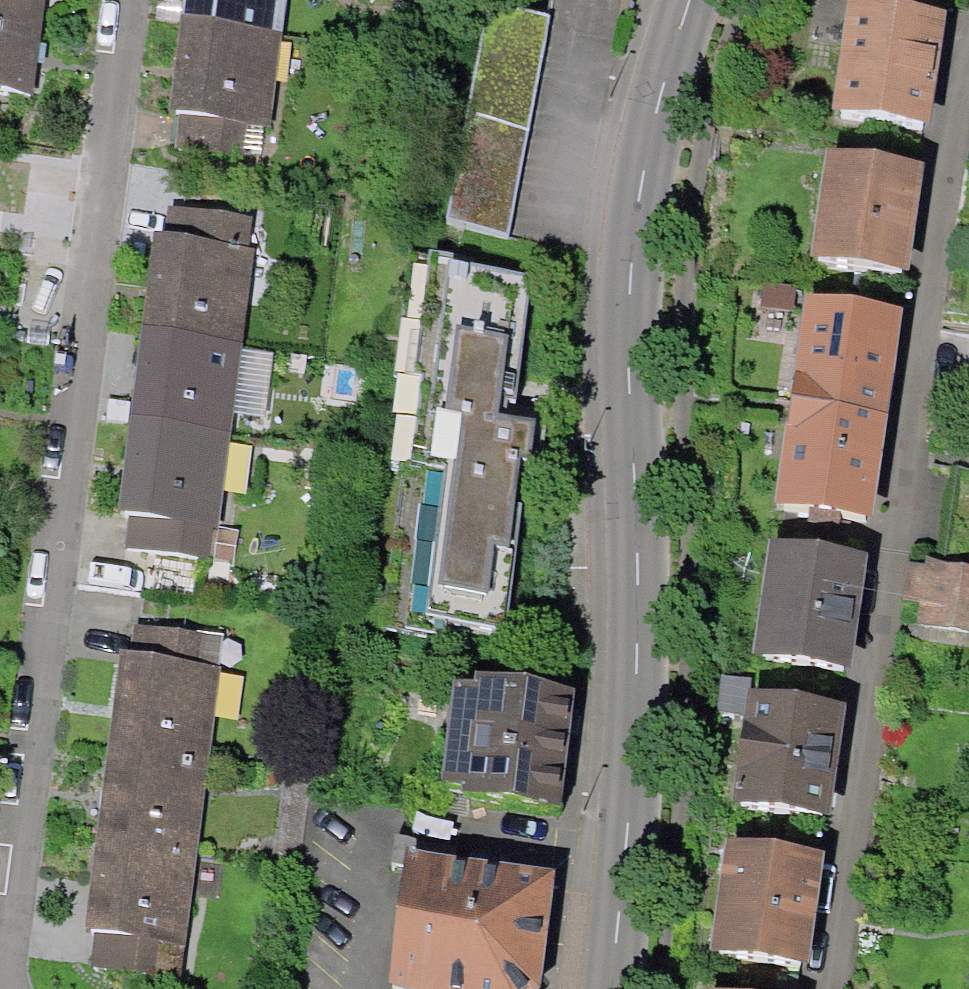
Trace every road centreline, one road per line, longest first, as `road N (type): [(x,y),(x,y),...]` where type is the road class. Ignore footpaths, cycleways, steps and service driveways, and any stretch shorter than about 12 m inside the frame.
road 1 (secondary): [(608,988),(633,759),(640,600),(626,314),(637,199),(693,0)]
road 2 (residential): [(0,988),(13,948),(136,0)]

